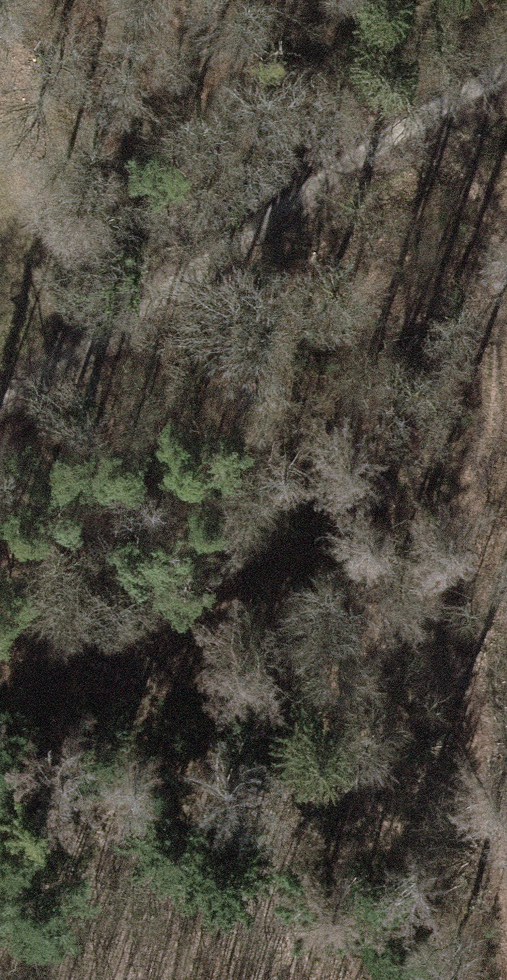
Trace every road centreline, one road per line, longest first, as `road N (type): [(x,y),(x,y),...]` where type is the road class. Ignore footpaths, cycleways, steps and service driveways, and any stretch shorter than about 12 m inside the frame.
road 1 (track): [(189,251),(351,504),(308,671),(447,979)]
road 2 (track): [(442,112),(496,233),(488,446),(426,558),(506,855)]
road 3 (track): [(506,79),(108,295),(0,376)]

